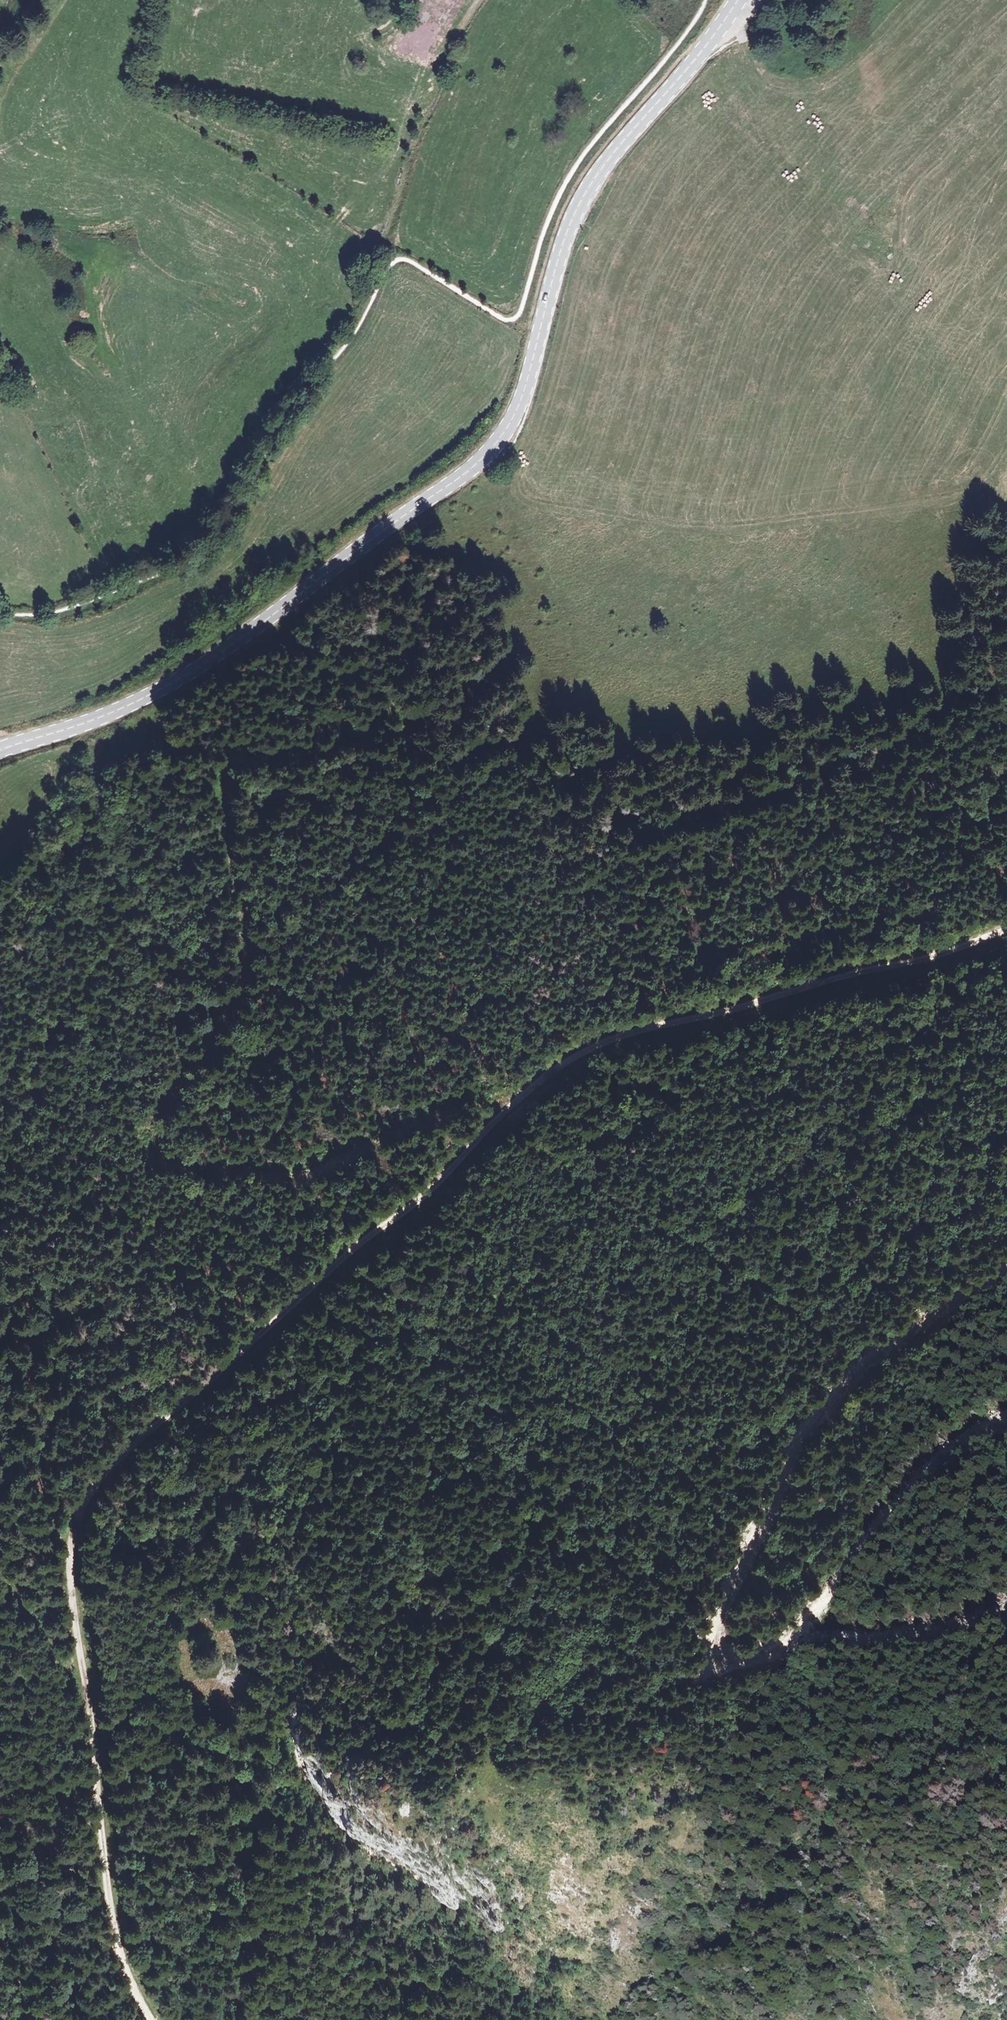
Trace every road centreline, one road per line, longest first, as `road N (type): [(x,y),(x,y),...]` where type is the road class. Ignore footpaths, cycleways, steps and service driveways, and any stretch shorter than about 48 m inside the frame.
road 1 (track): [(151,2019),(115,1936),(74,1607),(73,1538),(93,1491),(356,1247),(418,1202),(527,1090),(577,1054),(624,1034),(935,958),(1006,930)]
road 2 (secondary): [(737,0),(583,195),(559,254),(527,384),(490,450),(159,694),(0,749)]
road 3 (track): [(707,0),(567,179),(515,321),(394,261),(354,335),(284,416),(246,495),(207,545),(56,613),(0,615)]

